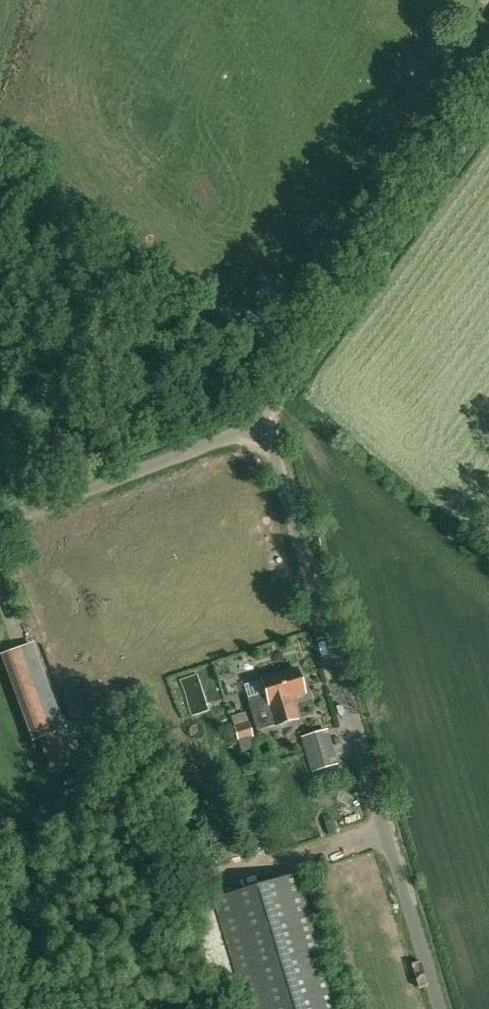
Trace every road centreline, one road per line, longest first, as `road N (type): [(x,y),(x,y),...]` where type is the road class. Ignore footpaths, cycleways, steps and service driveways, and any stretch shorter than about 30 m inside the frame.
road 1 (unclassified): [(440,1008),(265,422)]
road 2 (unclassified): [(265,422),(488,109)]
road 3 (unclassified): [(0,525),(265,422)]

